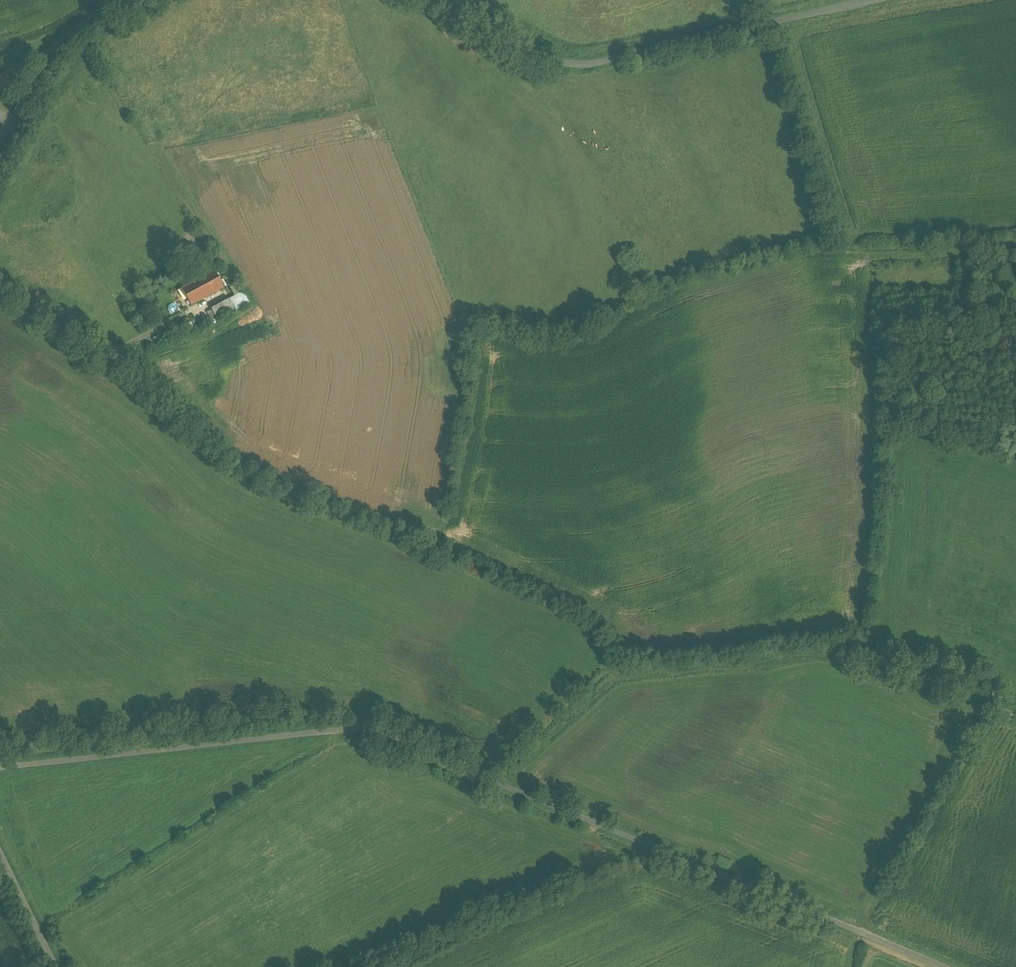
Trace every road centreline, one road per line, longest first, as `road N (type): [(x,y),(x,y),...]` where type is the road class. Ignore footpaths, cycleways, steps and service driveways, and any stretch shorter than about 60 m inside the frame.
road 1 (unclassified): [(0,757),(342,727),(450,752),(980,966)]
road 2 (unclassified): [(460,0),(577,61),(873,0)]
road 3 (unclassified): [(0,130),(65,27),(110,0)]
road 4 (unclassified): [(0,857),(51,966)]

